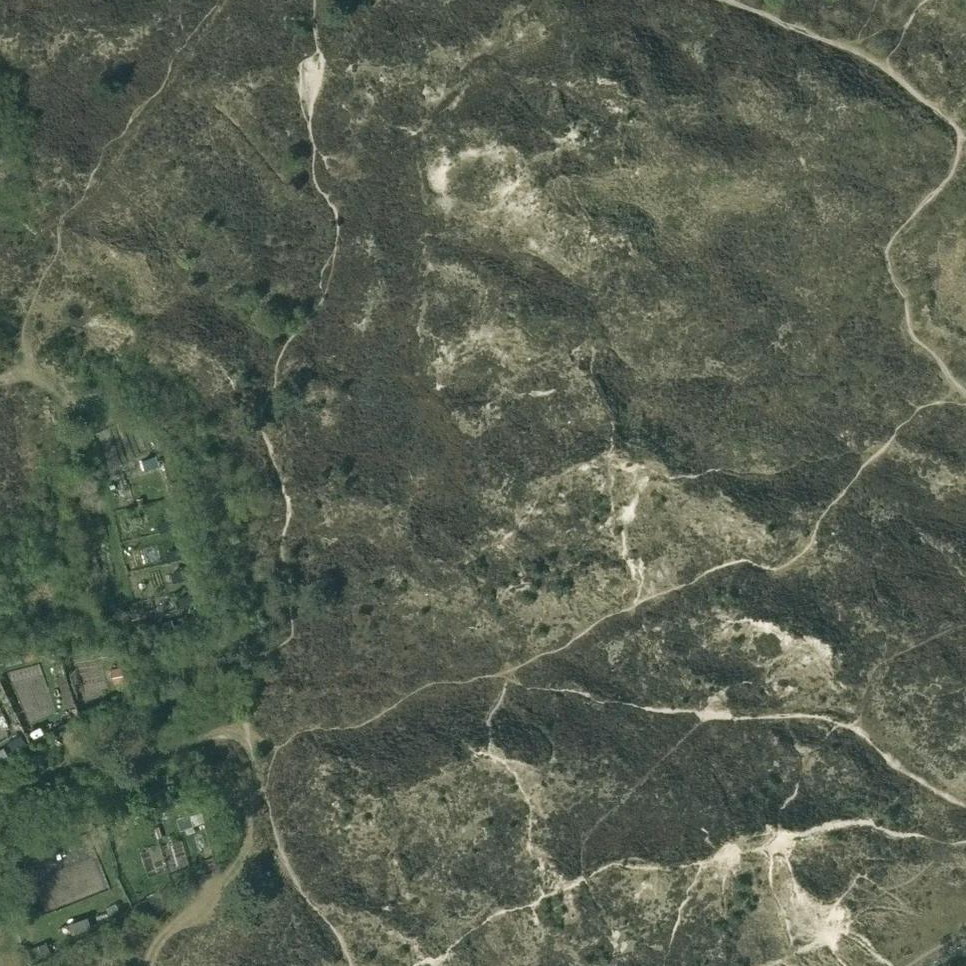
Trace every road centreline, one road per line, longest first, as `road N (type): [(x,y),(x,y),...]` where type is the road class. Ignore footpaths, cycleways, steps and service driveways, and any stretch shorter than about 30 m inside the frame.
road 1 (track): [(247,739),(223,730),(125,762),(89,759),(31,776),(0,796)]

